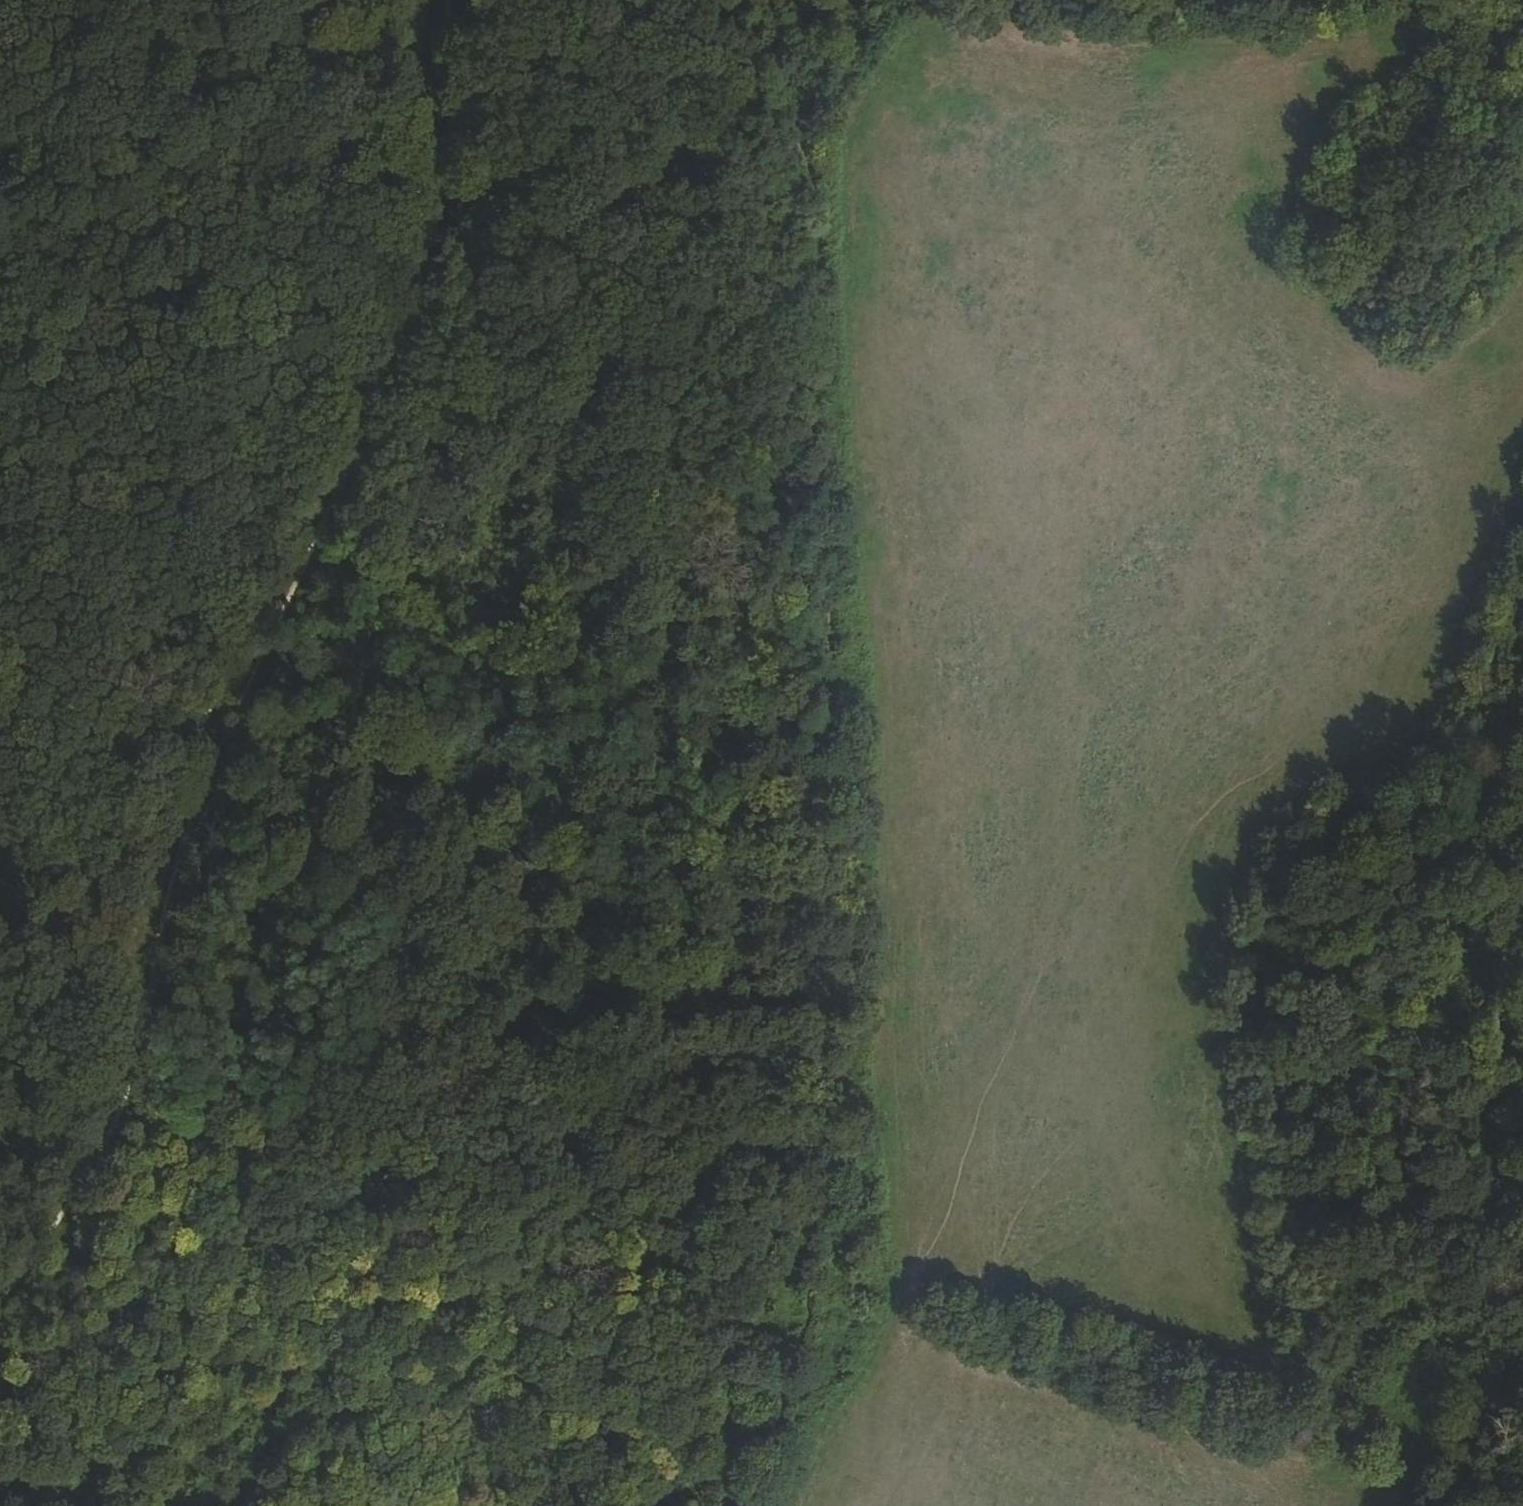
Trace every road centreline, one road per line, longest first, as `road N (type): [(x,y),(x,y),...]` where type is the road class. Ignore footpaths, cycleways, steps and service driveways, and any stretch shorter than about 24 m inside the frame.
road 1 (track): [(810,1505),(882,1382),(898,1284),(875,713)]

